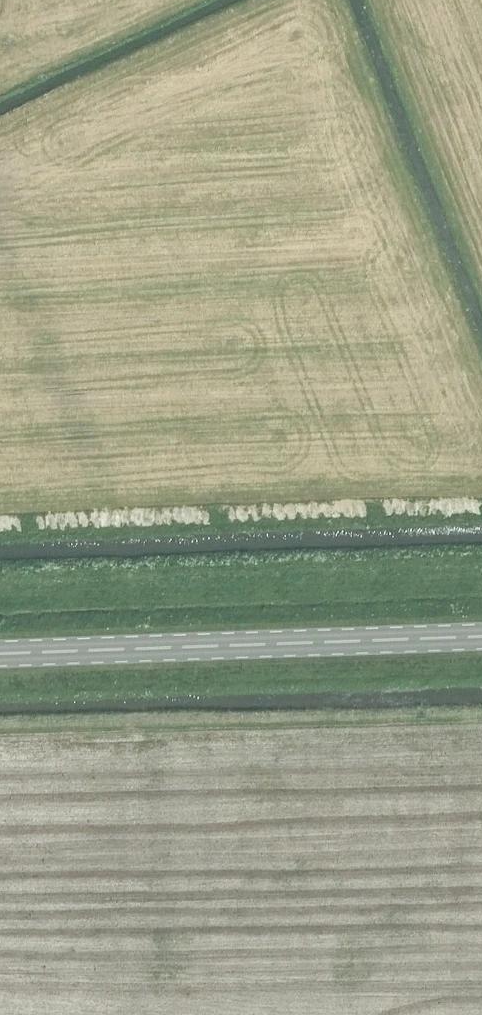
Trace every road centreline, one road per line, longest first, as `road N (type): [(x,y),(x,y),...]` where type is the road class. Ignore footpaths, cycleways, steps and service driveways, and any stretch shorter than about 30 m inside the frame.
road 1 (primary): [(0,654),(481,637)]

